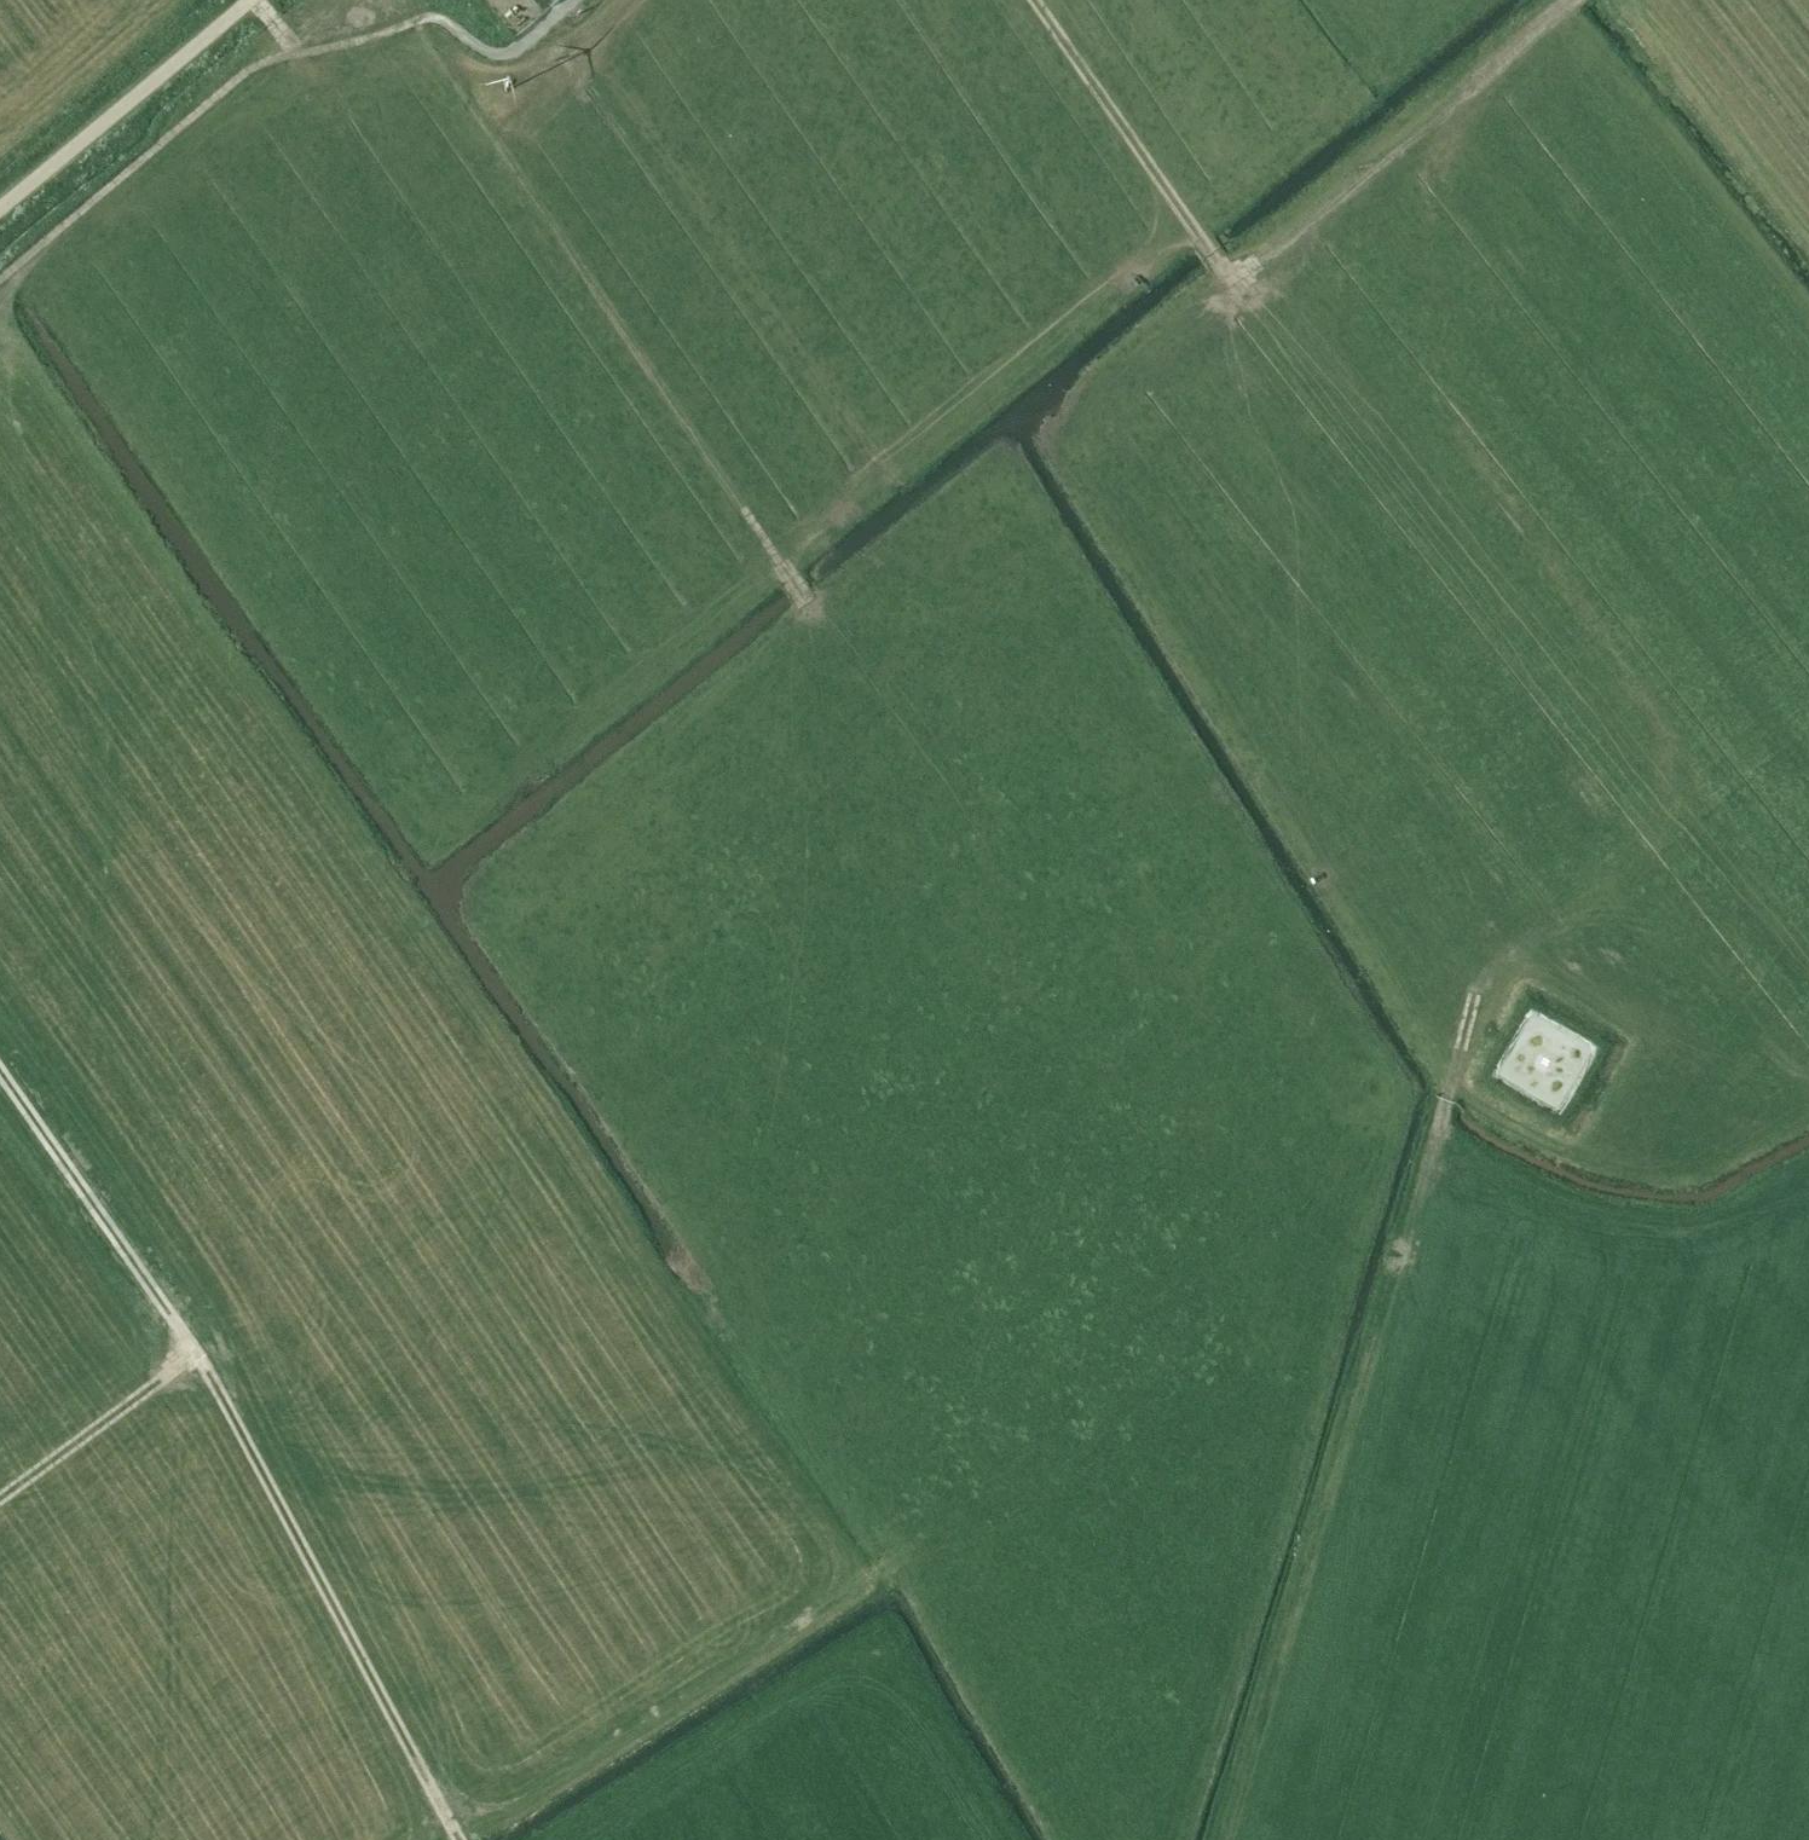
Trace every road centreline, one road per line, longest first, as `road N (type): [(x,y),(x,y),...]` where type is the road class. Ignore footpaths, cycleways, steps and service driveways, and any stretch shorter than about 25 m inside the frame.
road 1 (track): [(0,1077),(193,1355),(0,1499)]
road 2 (track): [(193,1355),(353,1634),(455,1839)]
road 3 (unclassified): [(0,216),(250,0)]
road 4 (track): [(1581,0),(1430,119)]

